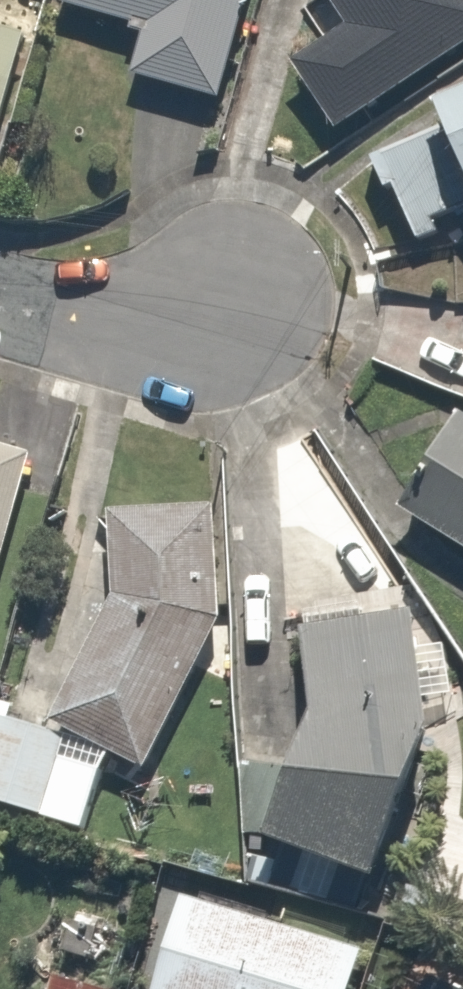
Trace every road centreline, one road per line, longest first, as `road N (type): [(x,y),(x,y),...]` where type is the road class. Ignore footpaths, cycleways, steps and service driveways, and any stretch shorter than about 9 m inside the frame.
road 1 (residential): [(0,297),(119,329),(230,298)]

